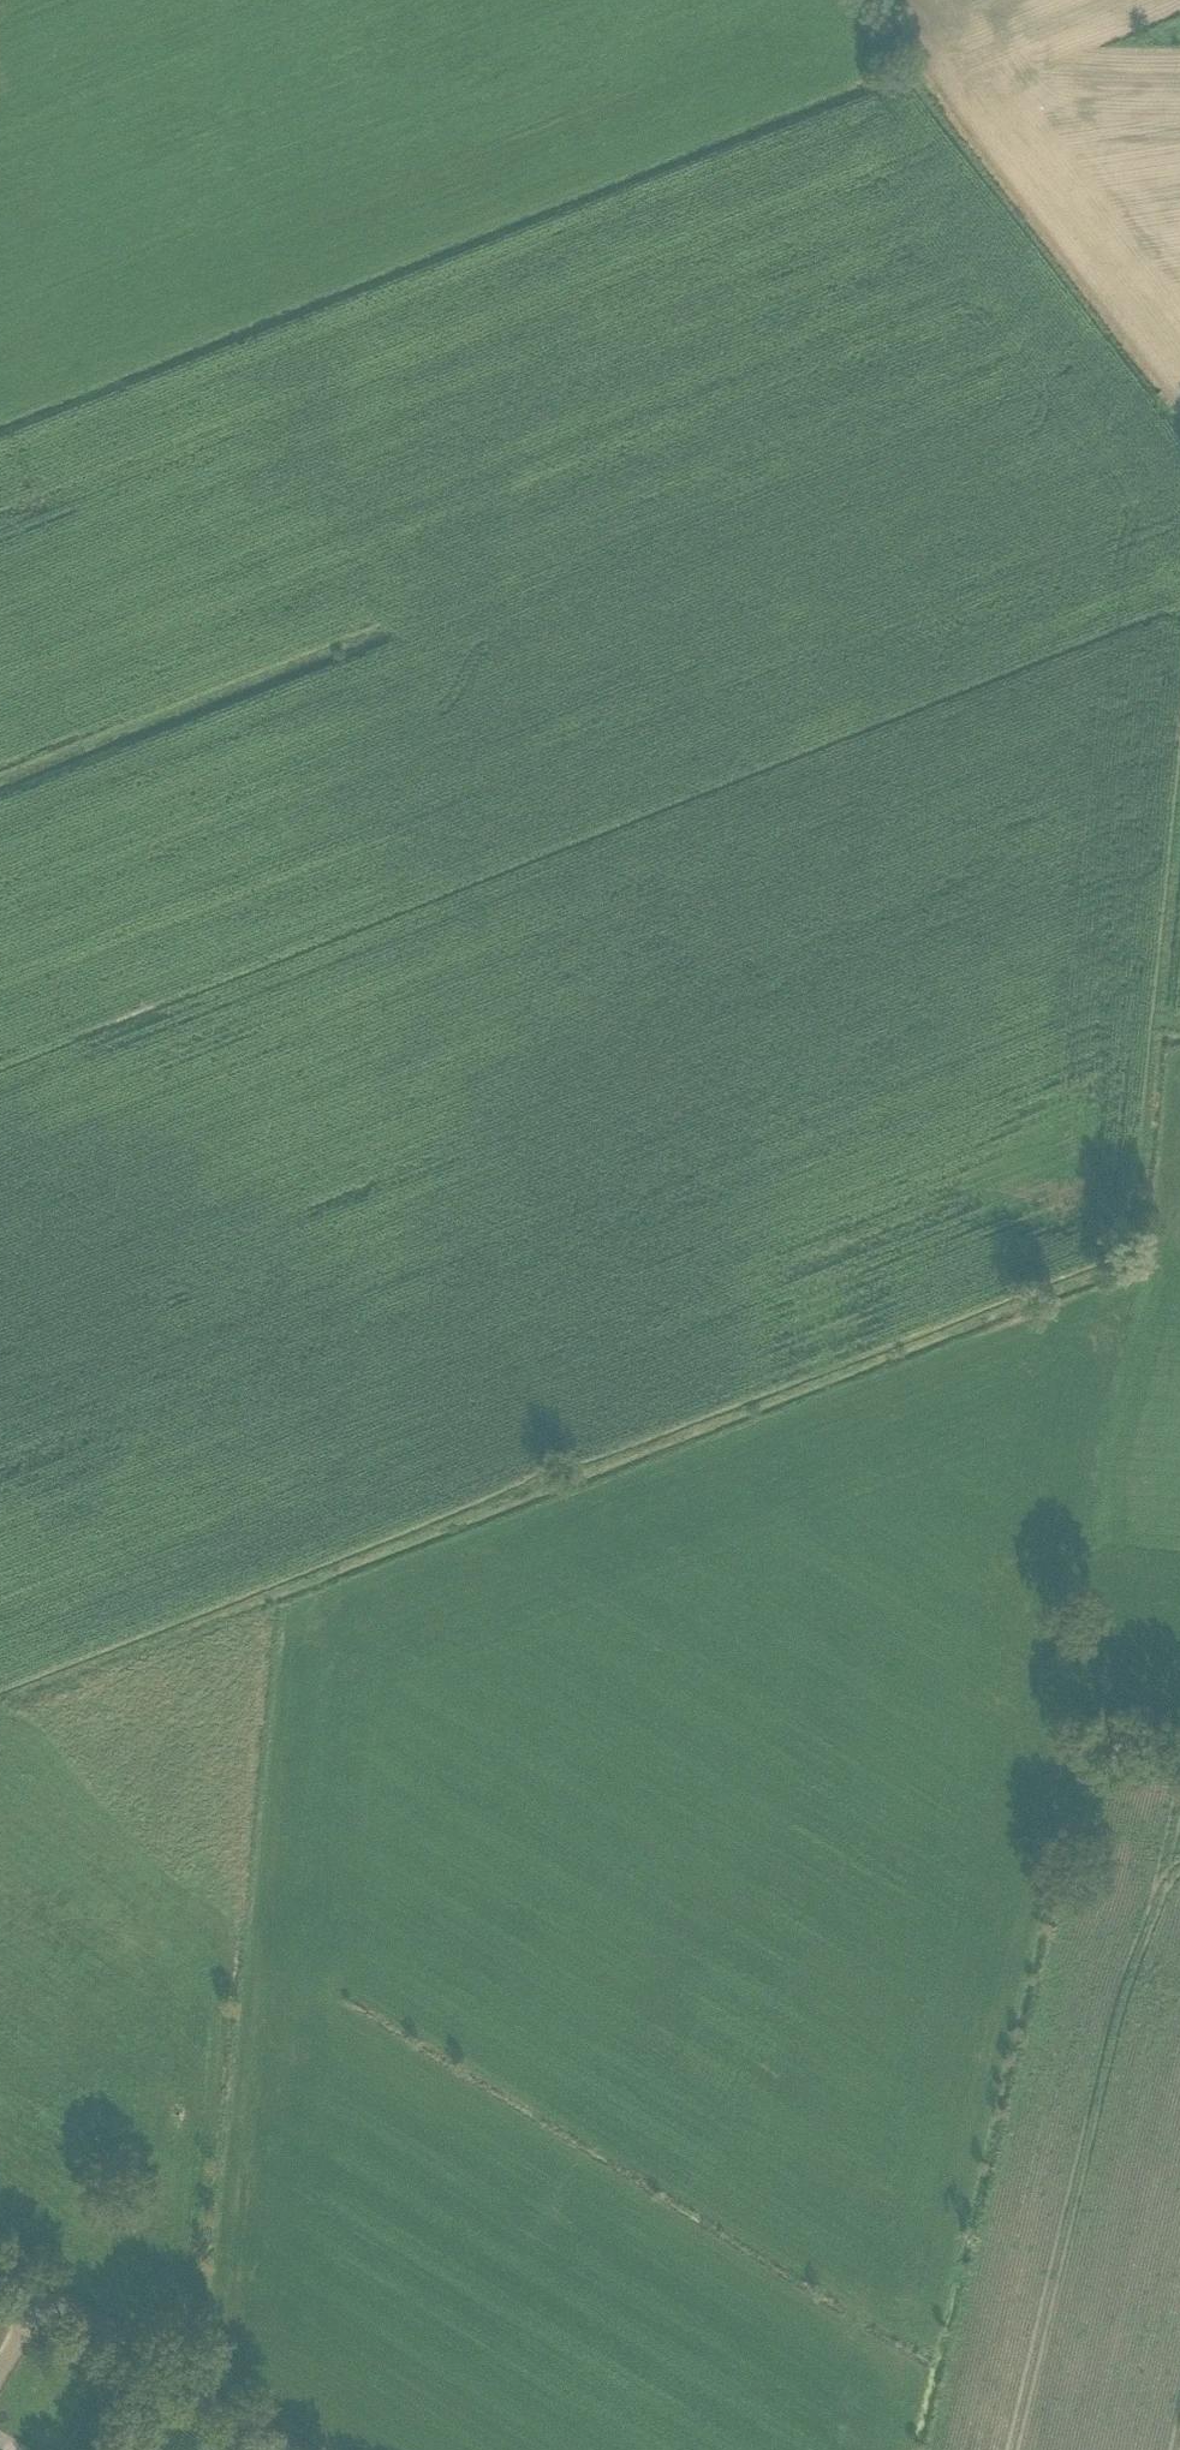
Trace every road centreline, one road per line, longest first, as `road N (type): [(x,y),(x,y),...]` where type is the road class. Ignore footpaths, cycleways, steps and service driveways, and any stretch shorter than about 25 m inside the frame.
road 1 (unclassified): [(278,2449),(0,2277)]

